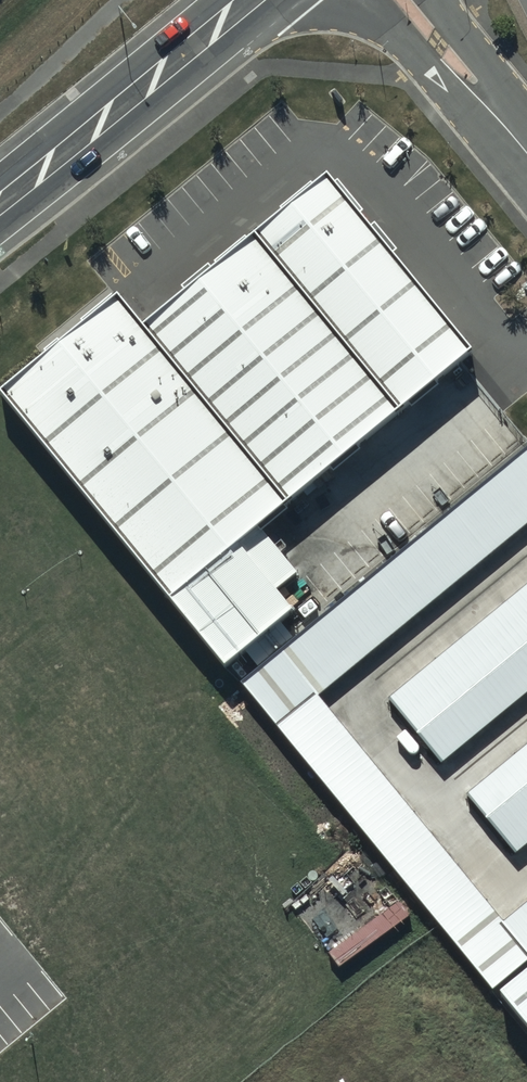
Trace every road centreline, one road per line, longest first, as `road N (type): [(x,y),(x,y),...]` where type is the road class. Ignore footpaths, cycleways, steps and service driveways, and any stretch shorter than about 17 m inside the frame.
road 1 (secondary): [(0,201),(250,0)]
road 2 (residential): [(526,157),(490,137),(392,33),(335,0)]
road 3 (residential): [(435,0),(526,129)]

